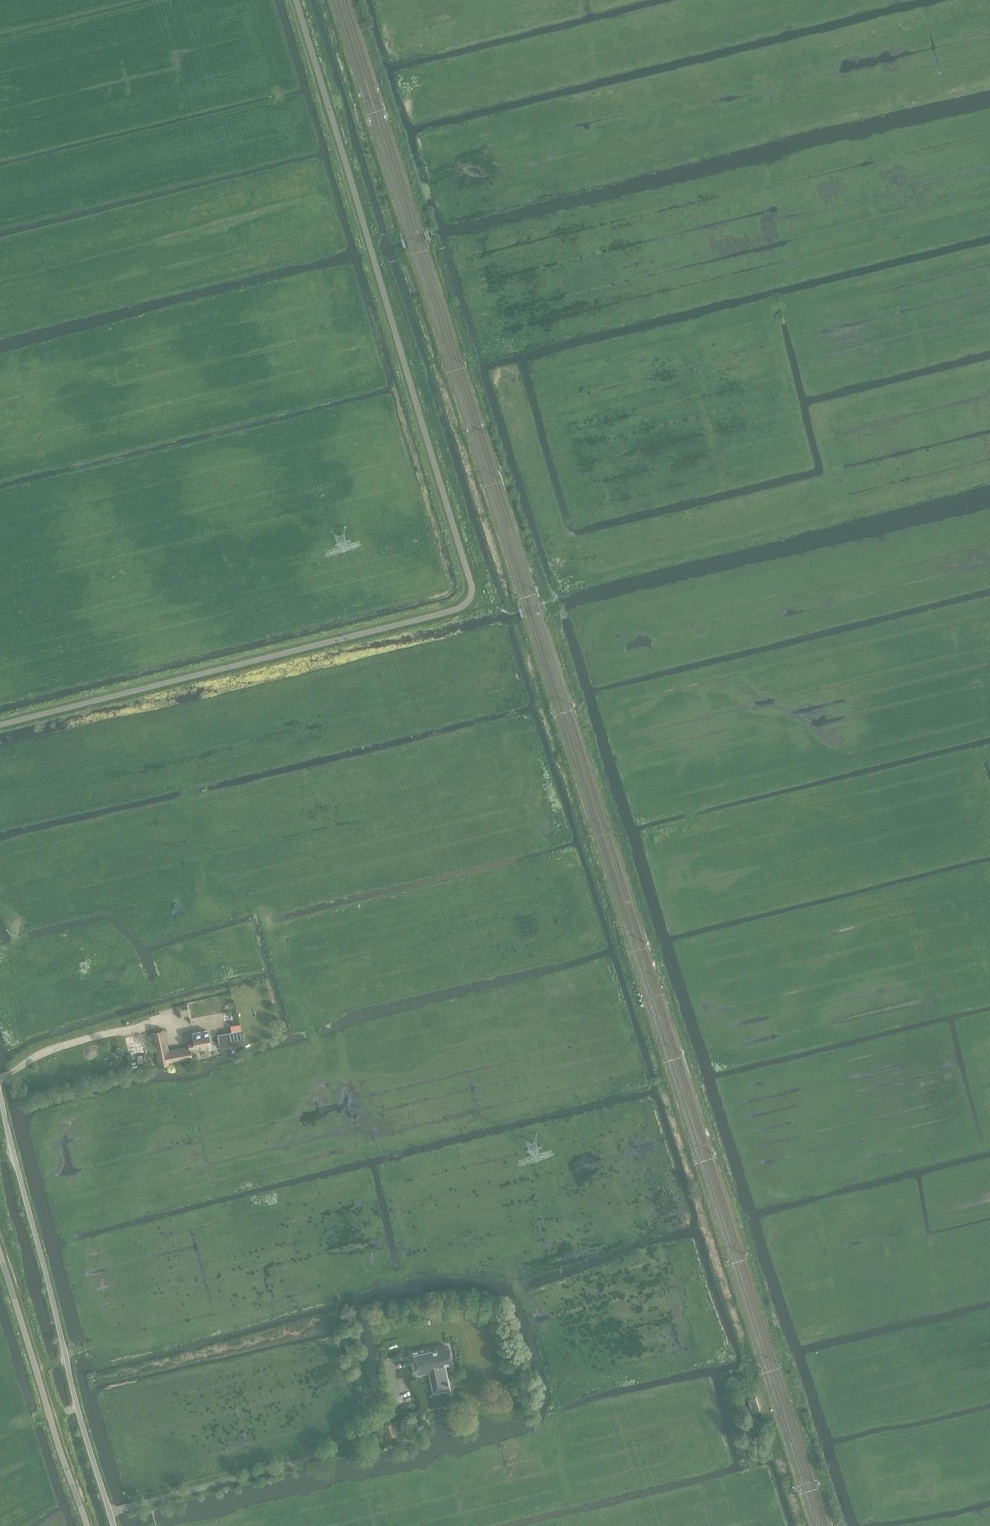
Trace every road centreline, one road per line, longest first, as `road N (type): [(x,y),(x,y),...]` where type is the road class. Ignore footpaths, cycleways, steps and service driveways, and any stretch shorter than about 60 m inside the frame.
road 1 (unclassified): [(114,1525),(0,1094)]

